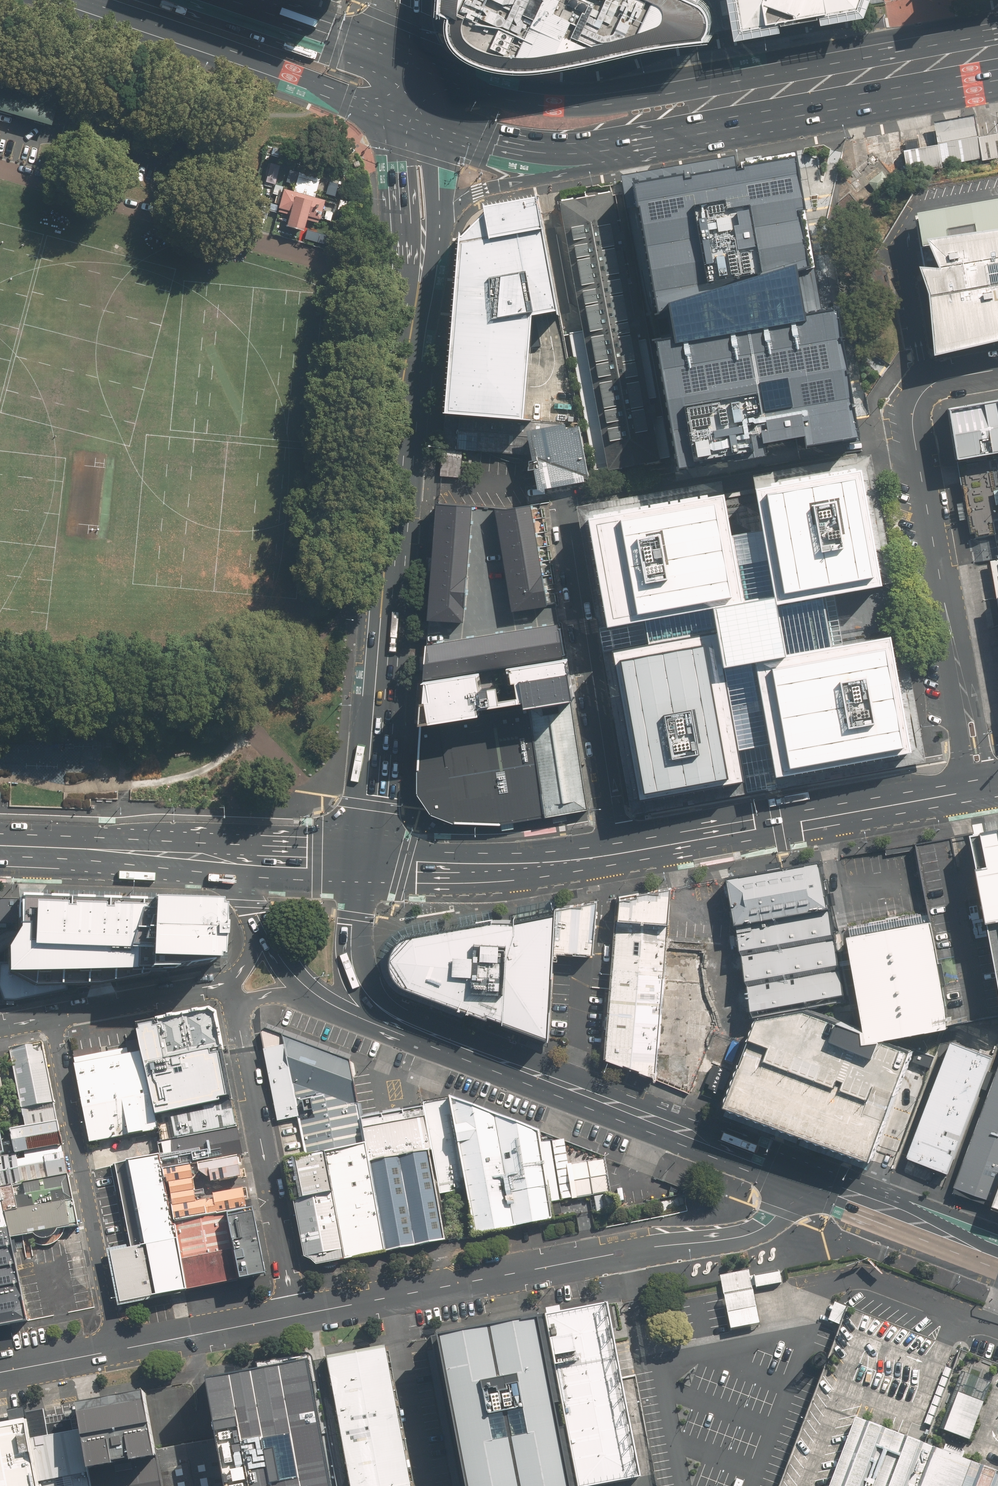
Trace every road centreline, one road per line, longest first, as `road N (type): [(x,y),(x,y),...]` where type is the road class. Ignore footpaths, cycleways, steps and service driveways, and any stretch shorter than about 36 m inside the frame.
road 1 (primary): [(423,71),(521,99),(594,102),(997,26)]
road 2 (secondary): [(364,860),(397,425),(417,278)]
road 3 (residential): [(293,1311),(748,1231),(769,1224),(801,1180)]
road 4 (secondary): [(411,1027),(801,1180)]
road 5 (residential): [(997,370),(931,384),(912,418),(964,697)]
road 6 (primary): [(997,79),(639,145)]
road 7 (secondary): [(619,849),(970,788)]
road 8 (residential): [(619,849),(564,504)]
road 9 (primary): [(400,113),(73,0)]
road 10 (residential): [(52,1019),(120,1346)]
road 11 (residential): [(237,1010),(293,1311)]
road 12 (secondary): [(364,860),(538,862),(619,849)]
road 13 (secondary): [(0,852),(231,854)]
road 14 (primary): [(639,145),(477,192),(433,223)]
road 15 (secondary): [(801,1180),(997,1257)]
road 16 (primary): [(639,145),(525,149),(438,126)]
road 17 (primary): [(212,0),(395,60)]
road 18 (secondary): [(364,860),(359,972),(372,995),(411,1027)]
road 19 (residential): [(239,236),(417,278)]
road 20 (residential): [(52,1019),(231,986)]
road 21 (residential): [(120,1346),(293,1311)]
road 22 (secondary): [(420,255),(406,204),(400,113)]
road 23 (secondary): [(231,854),(364,860)]
road 24 (residential): [(0,1370),(120,1346)]

